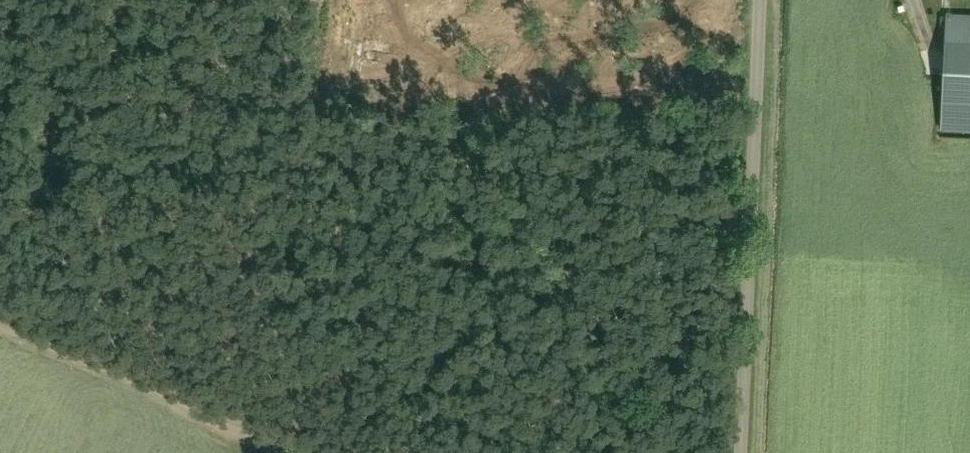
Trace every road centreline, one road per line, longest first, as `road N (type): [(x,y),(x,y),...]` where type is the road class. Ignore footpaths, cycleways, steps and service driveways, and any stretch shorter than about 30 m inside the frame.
road 1 (unclassified): [(738,452),(760,0)]
road 2 (track): [(294,452),(0,317)]

